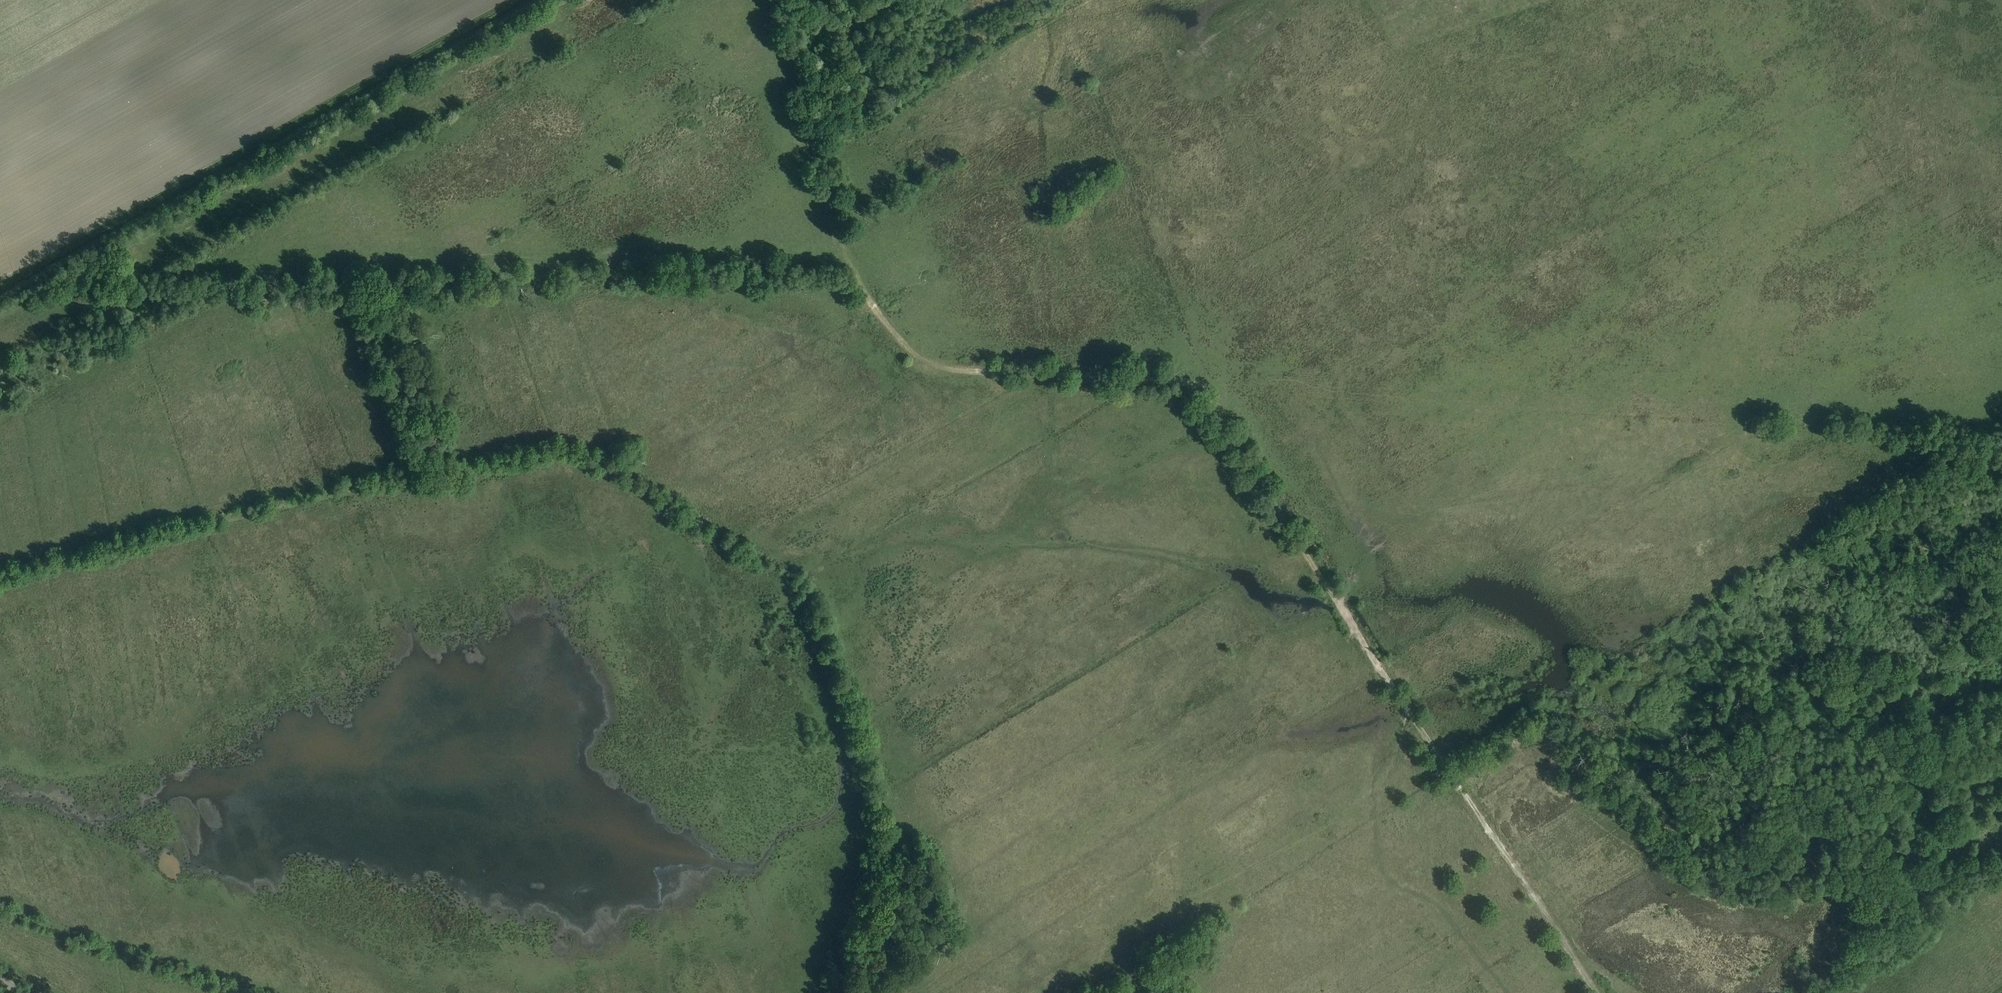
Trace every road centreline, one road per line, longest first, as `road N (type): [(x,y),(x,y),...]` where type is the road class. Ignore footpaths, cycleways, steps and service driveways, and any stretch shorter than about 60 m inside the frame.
road 1 (track): [(843,249),(879,316),(919,360),(1198,389),(1304,550)]
road 2 (track): [(1409,714),(1597,992)]
road 3 (track): [(787,0),(843,249)]
road 4 (track): [(1304,550),(1409,714)]

